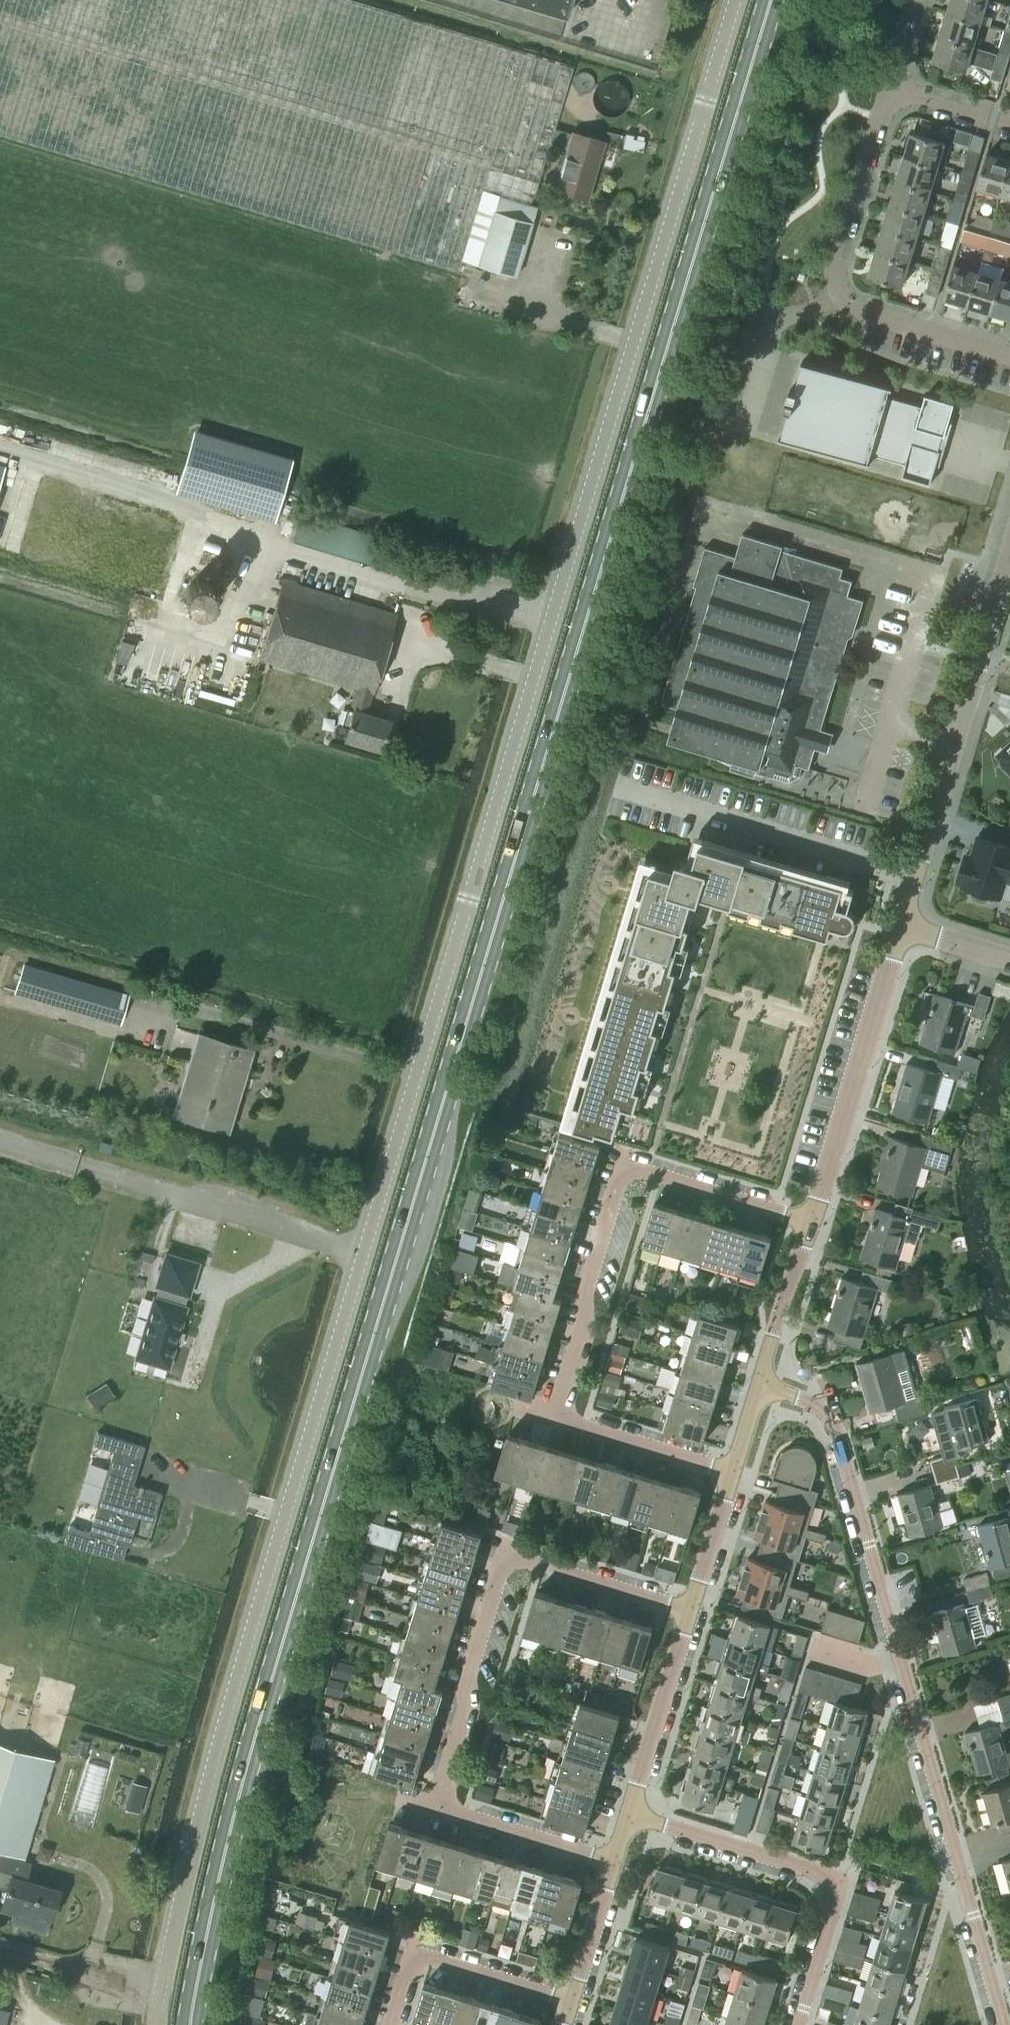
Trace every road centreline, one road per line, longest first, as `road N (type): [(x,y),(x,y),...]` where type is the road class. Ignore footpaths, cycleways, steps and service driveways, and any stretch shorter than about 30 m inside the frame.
road 1 (unclassified): [(155,2024),(226,1738),(733,0)]
road 2 (primary): [(194,2024),(233,1829),(764,0)]
road 3 (residential): [(1006,2024),(839,1432),(806,1400),(757,1386)]
road 4 (residential): [(809,1223),(638,1170),(618,1178),(584,1289),(581,1329),(557,1406),(561,1419),(731,1473)]
road 5 (residential): [(689,1612),(519,1559),(500,1568),(468,1666),(467,1705),(442,1782),(443,1808),(612,1859)]
road 6 (residential): [(1009,355),(855,307),(841,295),(836,255),(889,84)]
road 7 (residential): [(629,1812),(827,1875),(836,1899),(799,2024)]
road 8 (residential): [(809,1223),(902,925)]
road 9 (residential): [(917,876),(619,784)]
road 10 (residential): [(917,876),(979,655)]
road 11 (residential): [(569,2002),(430,1964),(412,1975),(396,2024)]
road 12 (residential): [(629,1812),(689,1612)]
road 13 (residential): [(757,1386),(809,1223)]
road 14 (residential): [(569,2002),(612,1859)]
road 15 (residential): [(689,1612),(731,1473)]
road 16 (residential): [(1009,122),(889,84)]

